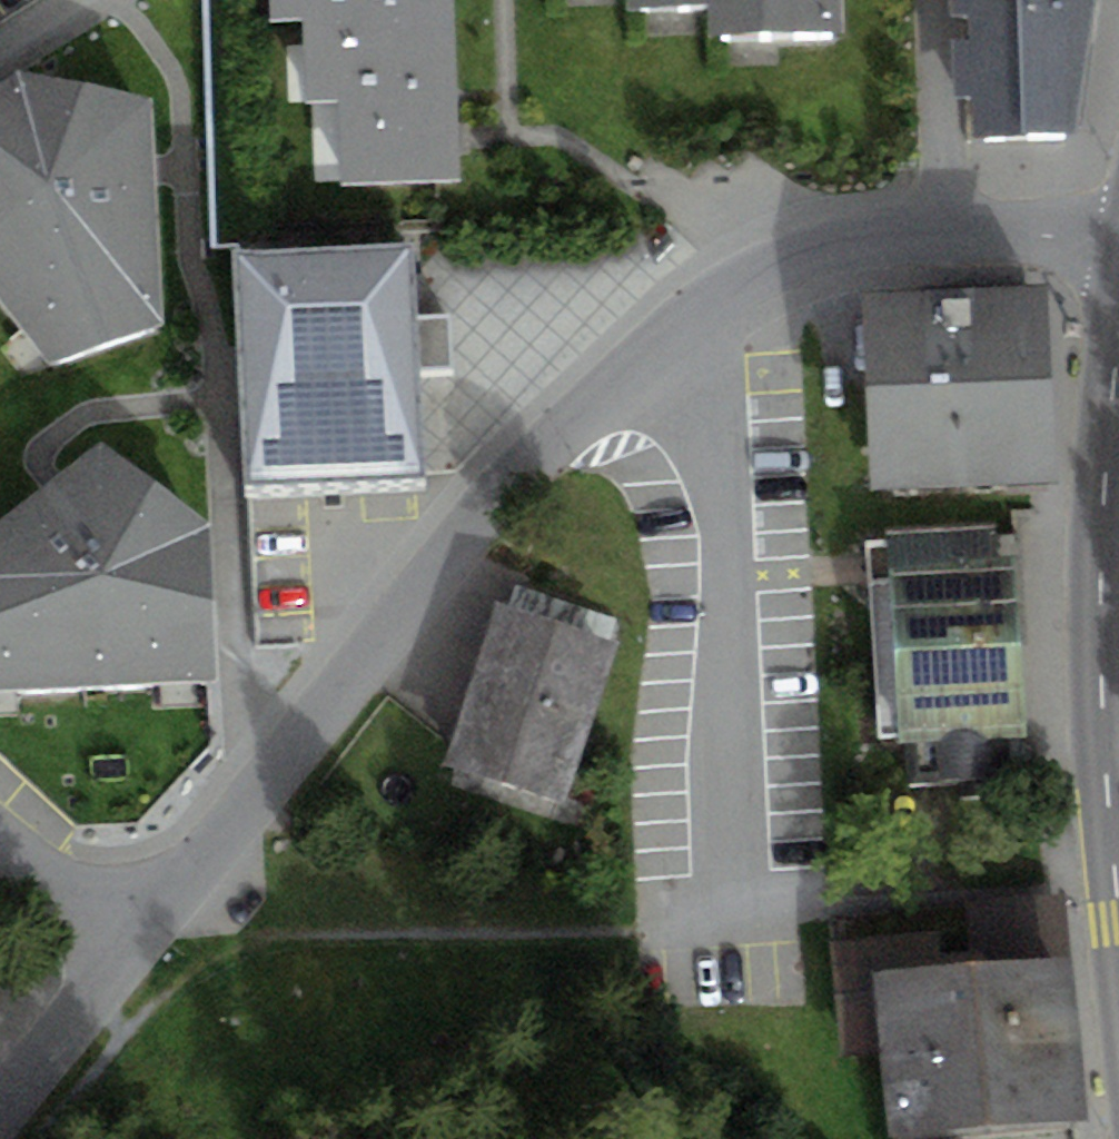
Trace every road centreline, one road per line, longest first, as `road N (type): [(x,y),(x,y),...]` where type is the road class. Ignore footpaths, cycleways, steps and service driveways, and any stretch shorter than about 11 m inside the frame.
road 1 (residential): [(134,942),(536,455),(654,351),(766,275),(855,247),(947,232)]
road 2 (primary): [(1112,829),(1104,530),(1118,418)]
road 3 (residential): [(947,232),(936,0)]
road 4 (residential): [(0,1112),(134,942)]
road 5 (residential): [(947,232),(1118,244)]
road 6 (residential): [(0,837),(134,942)]

